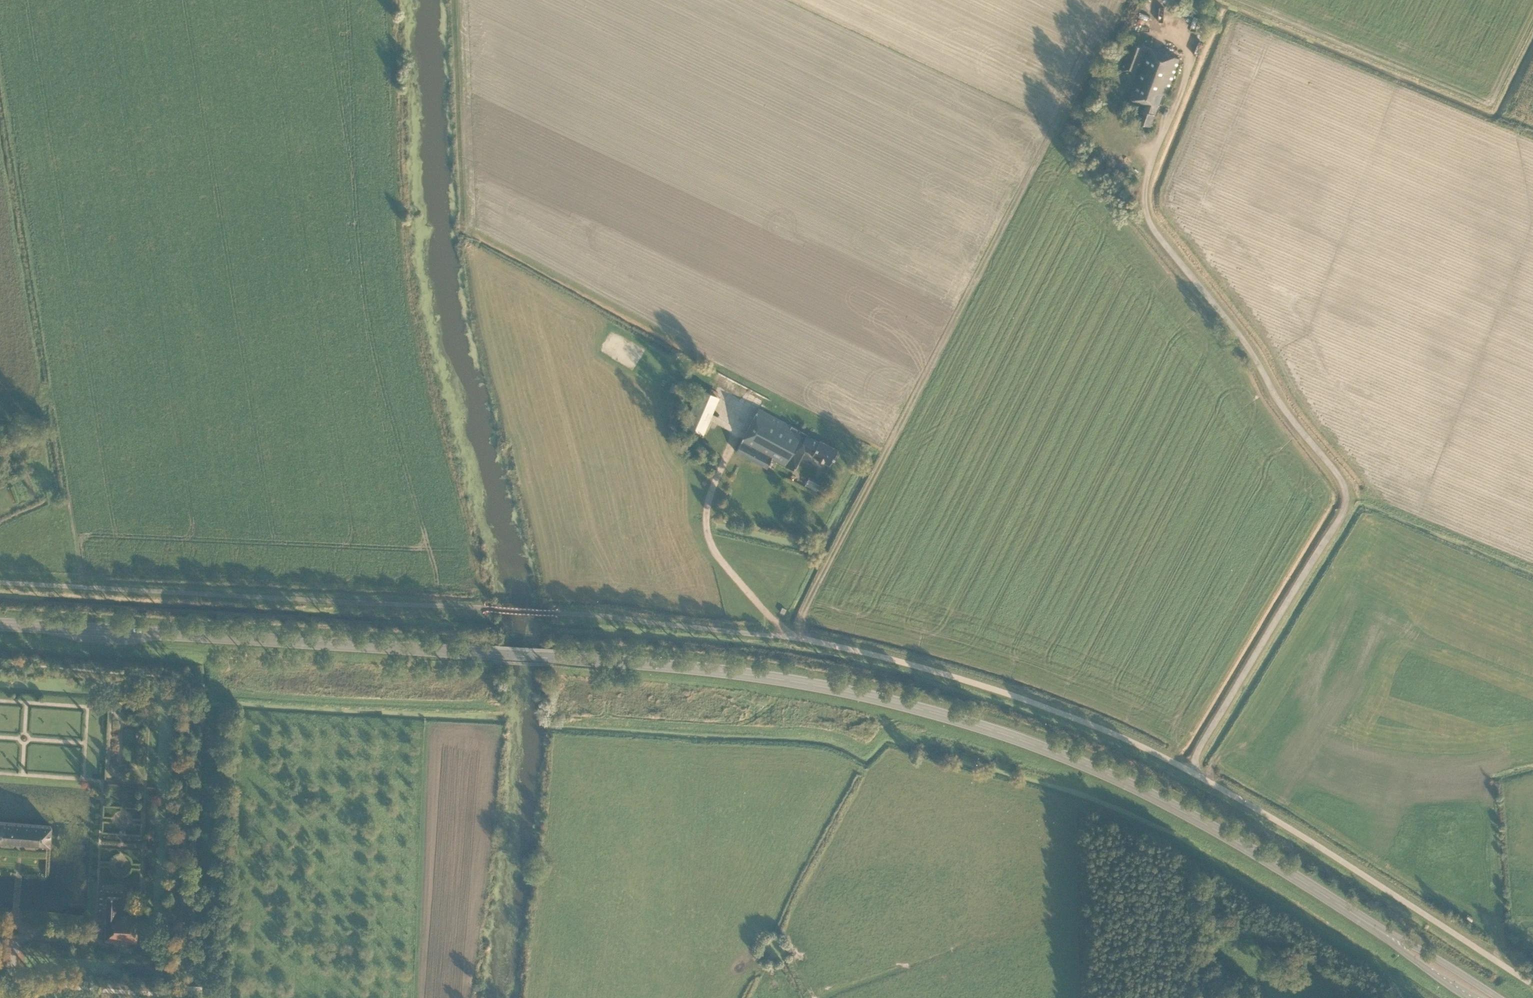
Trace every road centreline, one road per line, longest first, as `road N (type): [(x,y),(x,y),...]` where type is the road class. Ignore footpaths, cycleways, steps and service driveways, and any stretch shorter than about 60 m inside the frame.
road 1 (primary): [(1486,997),(1241,843),(1029,742),(785,678),(493,652)]
road 2 (unclassified): [(1532,982),(1273,816),(1145,747),(995,688),(793,637)]
road 3 (primary): [(0,623),(493,652)]

